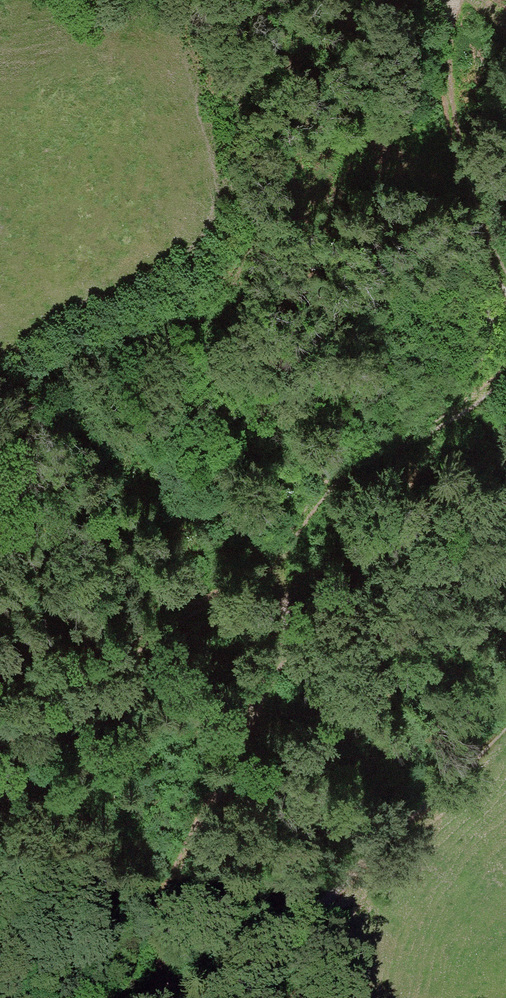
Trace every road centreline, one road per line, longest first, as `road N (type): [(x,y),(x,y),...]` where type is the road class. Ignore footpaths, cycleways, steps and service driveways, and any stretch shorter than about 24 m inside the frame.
road 1 (track): [(289,946),(220,972),(189,970),(172,958),(161,928),(171,882),(282,700),(295,655),(289,617),(260,593),(231,592),(178,609),(0,751)]
road 2 (track): [(260,593),(274,564),(355,466),(505,374)]
road 3 (track): [(289,946),(505,725)]
road 4 (track): [(505,272),(465,189),(448,59),(453,0)]

